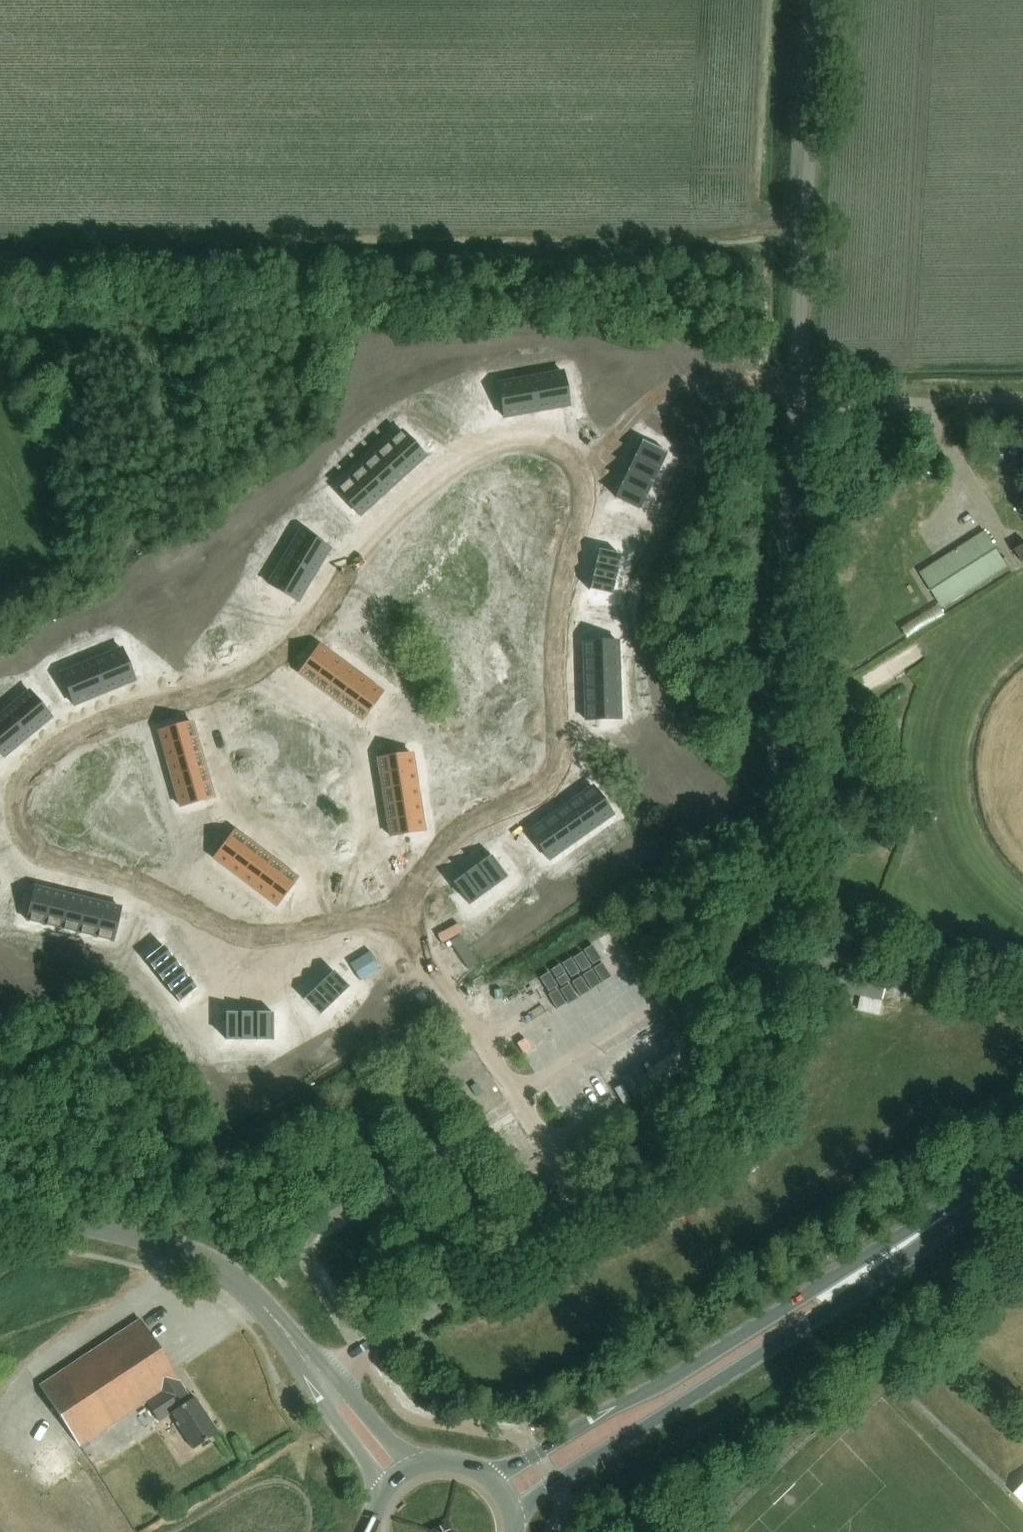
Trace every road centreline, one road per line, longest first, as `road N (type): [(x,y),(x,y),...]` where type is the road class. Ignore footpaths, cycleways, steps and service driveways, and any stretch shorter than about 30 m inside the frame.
road 1 (unclassified): [(401,911),(452,847),(529,796),(560,751),(551,635),(582,488),(565,458),(532,442),(489,450),(440,475),(363,555),(321,616),(280,651),(238,679),(66,744),(34,772),(19,801),(23,836),(44,852),(112,870),(259,939),(315,928)]
road 2 (unclassified): [(587,1212),(713,1123),(752,1059),(762,1012),(817,0)]
road 3 (primary): [(503,1497),(1022,1168)]
road 4 (tertiary): [(322,1379),(257,1297),(216,1265),(175,1247),(0,1207)]
road 5 (unclassified): [(587,1212),(401,911)]
road 6 (unclassified): [(322,1379),(587,1212)]
road 7 (tertiary): [(396,1479),(322,1379)]
road 8 (primary): [(503,1497),(473,1469),(433,1463),(396,1479)]

